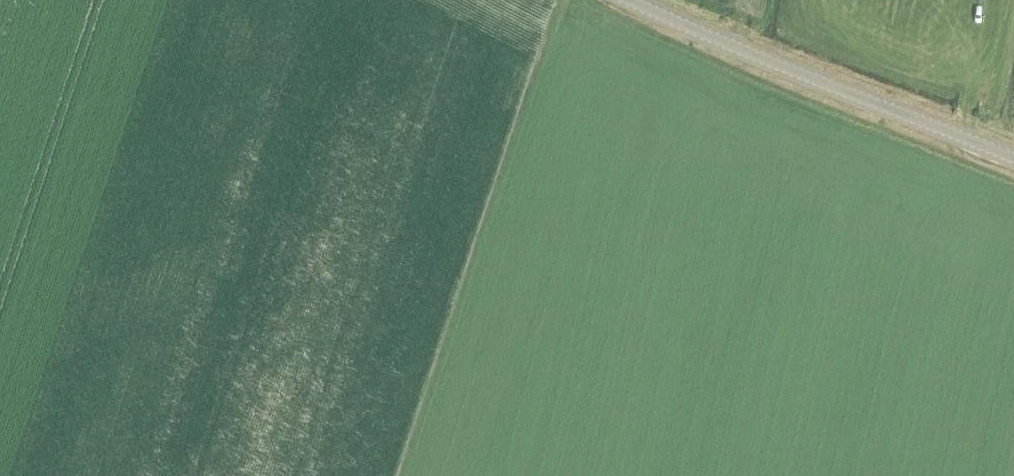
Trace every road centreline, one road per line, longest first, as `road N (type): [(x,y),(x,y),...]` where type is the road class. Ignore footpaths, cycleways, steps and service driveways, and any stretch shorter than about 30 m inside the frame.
road 1 (tertiary): [(1013,165),(644,0)]

